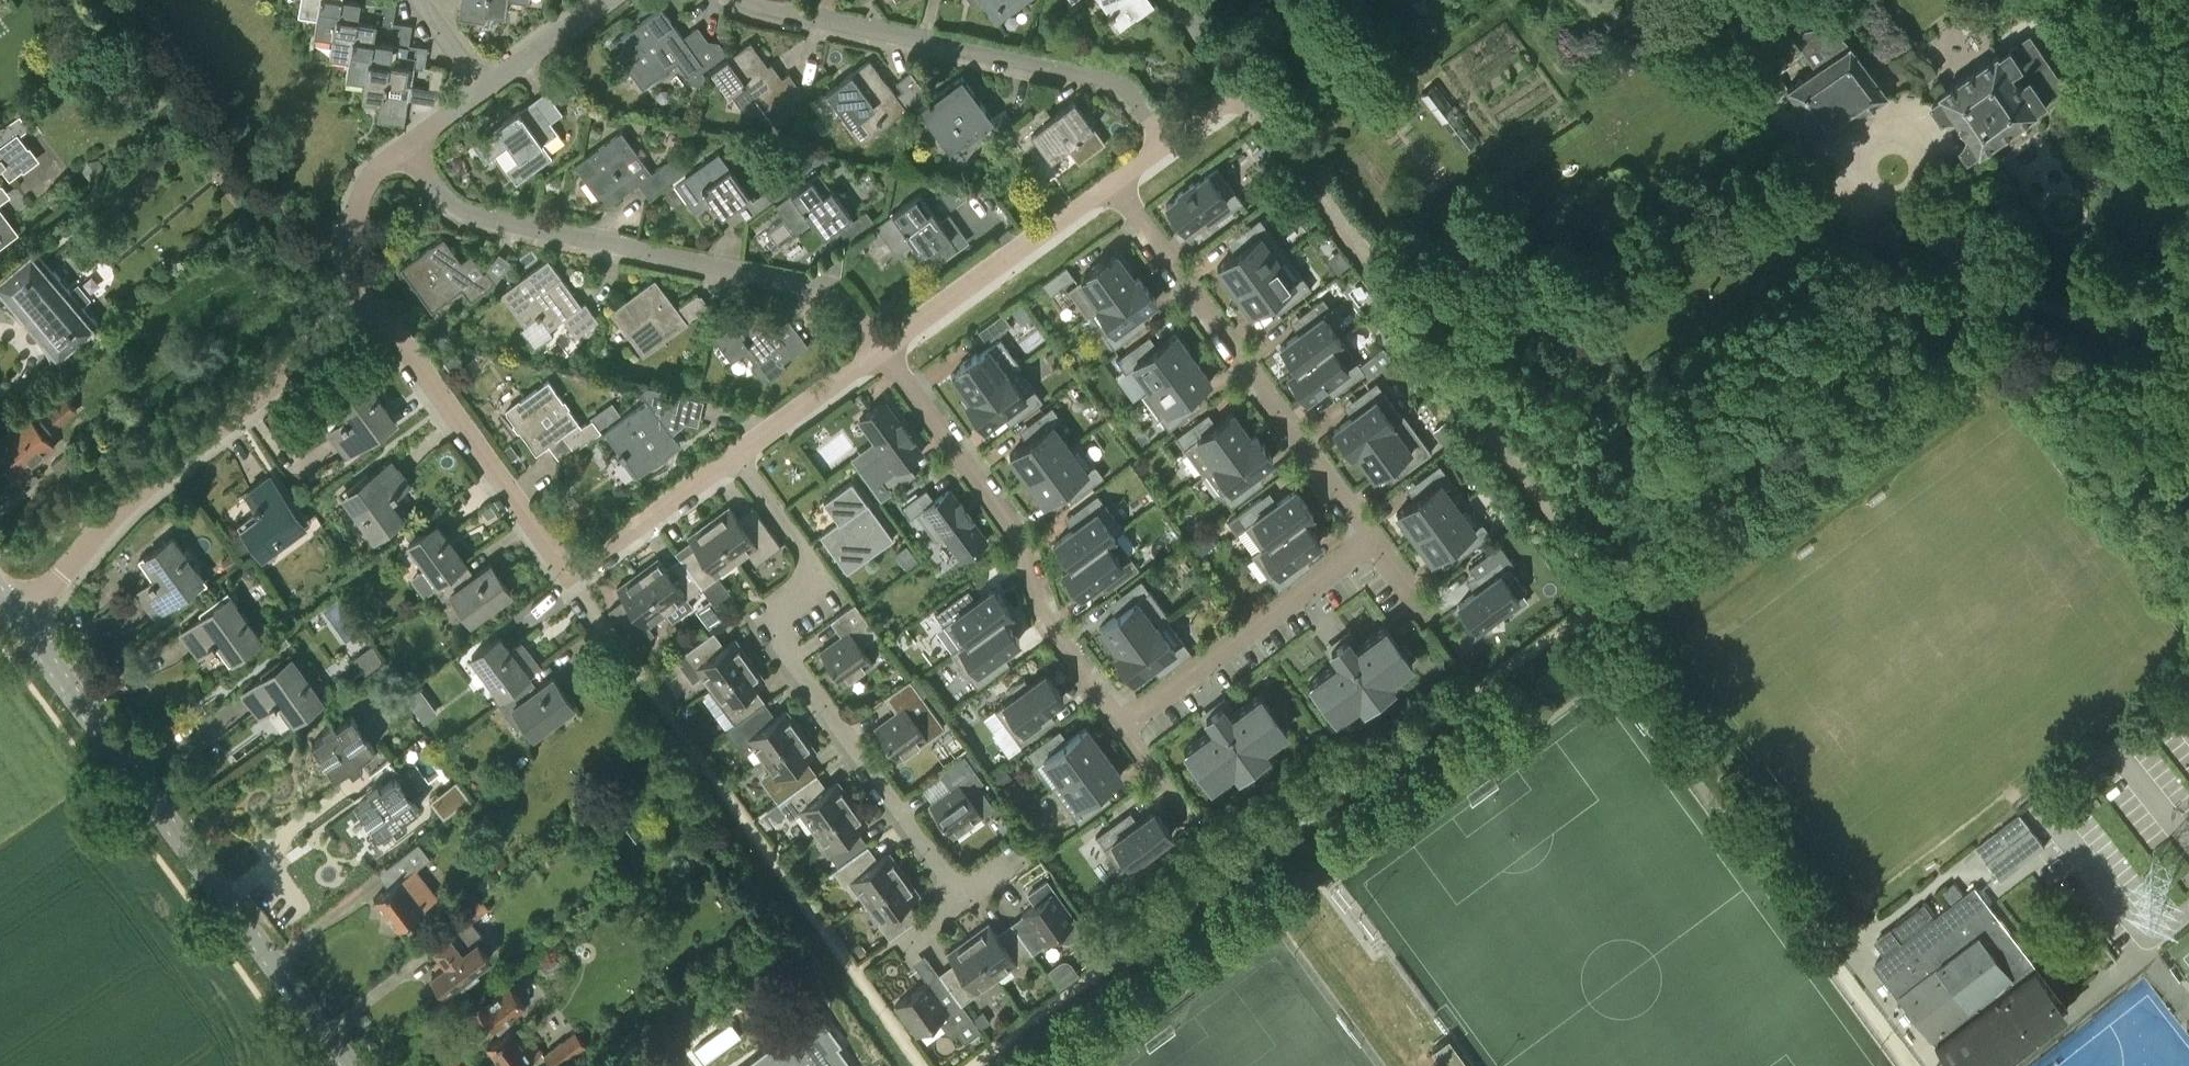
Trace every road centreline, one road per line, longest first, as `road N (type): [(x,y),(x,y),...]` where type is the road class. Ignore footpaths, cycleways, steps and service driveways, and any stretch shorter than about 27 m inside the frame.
road 1 (residential): [(351,1065),(20,620)]
road 2 (residential): [(962,900),(775,639),(777,616),(812,591),(811,562),(736,456)]
road 3 (residential): [(884,349),(829,288),(464,213),(438,192),(407,145)]
road 4 (residential): [(20,620),(144,487),(373,301)]
road 5 (residential): [(1165,142),(1115,79),(746,0)]
road 6 (residential): [(1119,725),(1048,626),(1024,549),(884,349)]
road 7 (residential): [(1112,182),(1373,540)]
road 8 (residential): [(568,575),(373,301)]
road 9 (residential): [(1373,540),(1119,725)]
road 10 (residential): [(884,349),(1112,182)]
road 11 (track): [(1868,169),(1825,155),(1727,67),(1701,23)]
road 12 (residential): [(568,575),(736,456)]
road 13 (residential): [(1165,142),(1234,92),(1176,0)]
road 14 (residential): [(736,456),(884,349)]
road 15 (residential): [(373,301),(355,269),(358,210),(369,180),(407,145)]
road 16 (track): [(2188,107),(2081,77),(2044,29)]
road 17 (residential): [(485,89),(609,0)]

